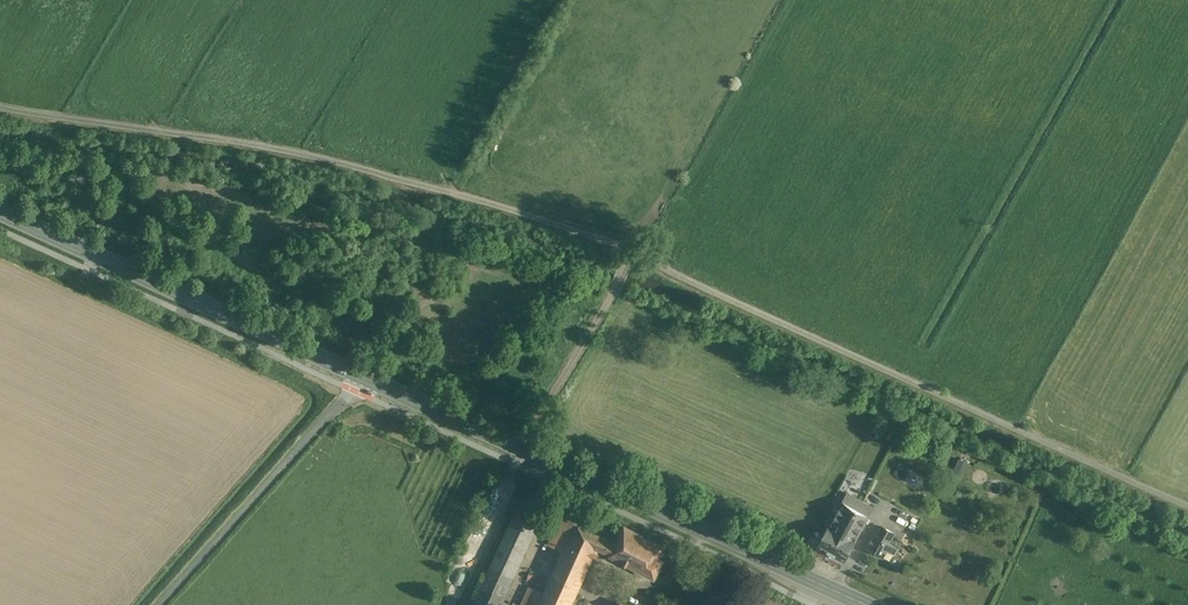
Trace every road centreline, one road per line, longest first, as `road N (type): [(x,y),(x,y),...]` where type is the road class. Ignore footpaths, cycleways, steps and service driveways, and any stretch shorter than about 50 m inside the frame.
road 1 (track): [(0,108),(307,155),(614,244),(1187,502)]
road 2 (secondary): [(358,377),(865,604)]
road 3 (secondary): [(0,215),(358,377)]
road 4 (unclassified): [(358,377),(159,604)]
road 5 (track): [(771,0),(631,250)]
road 6 (track): [(514,464),(631,250)]

